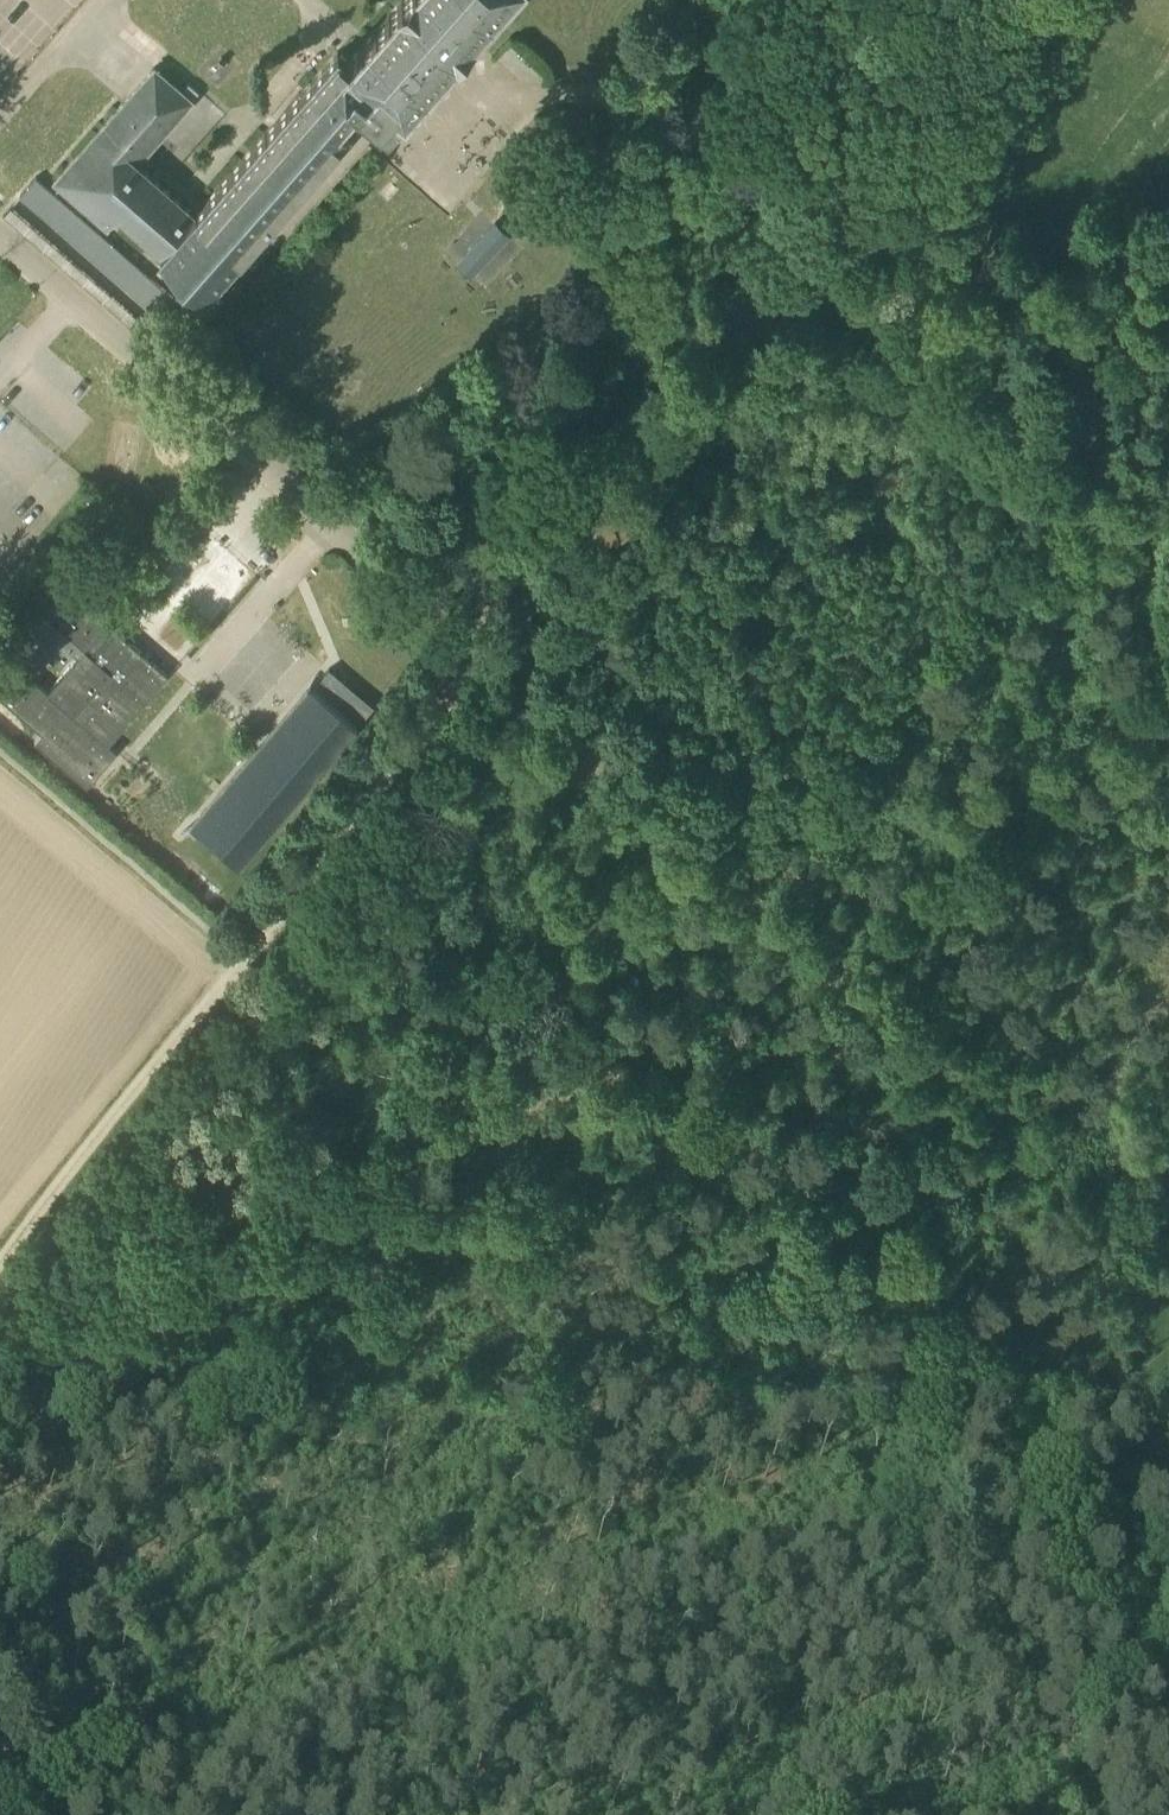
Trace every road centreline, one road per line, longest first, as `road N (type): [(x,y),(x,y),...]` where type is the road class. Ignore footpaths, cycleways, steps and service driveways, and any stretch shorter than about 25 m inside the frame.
road 1 (unclassified): [(0,1272),(483,657),(984,0)]

